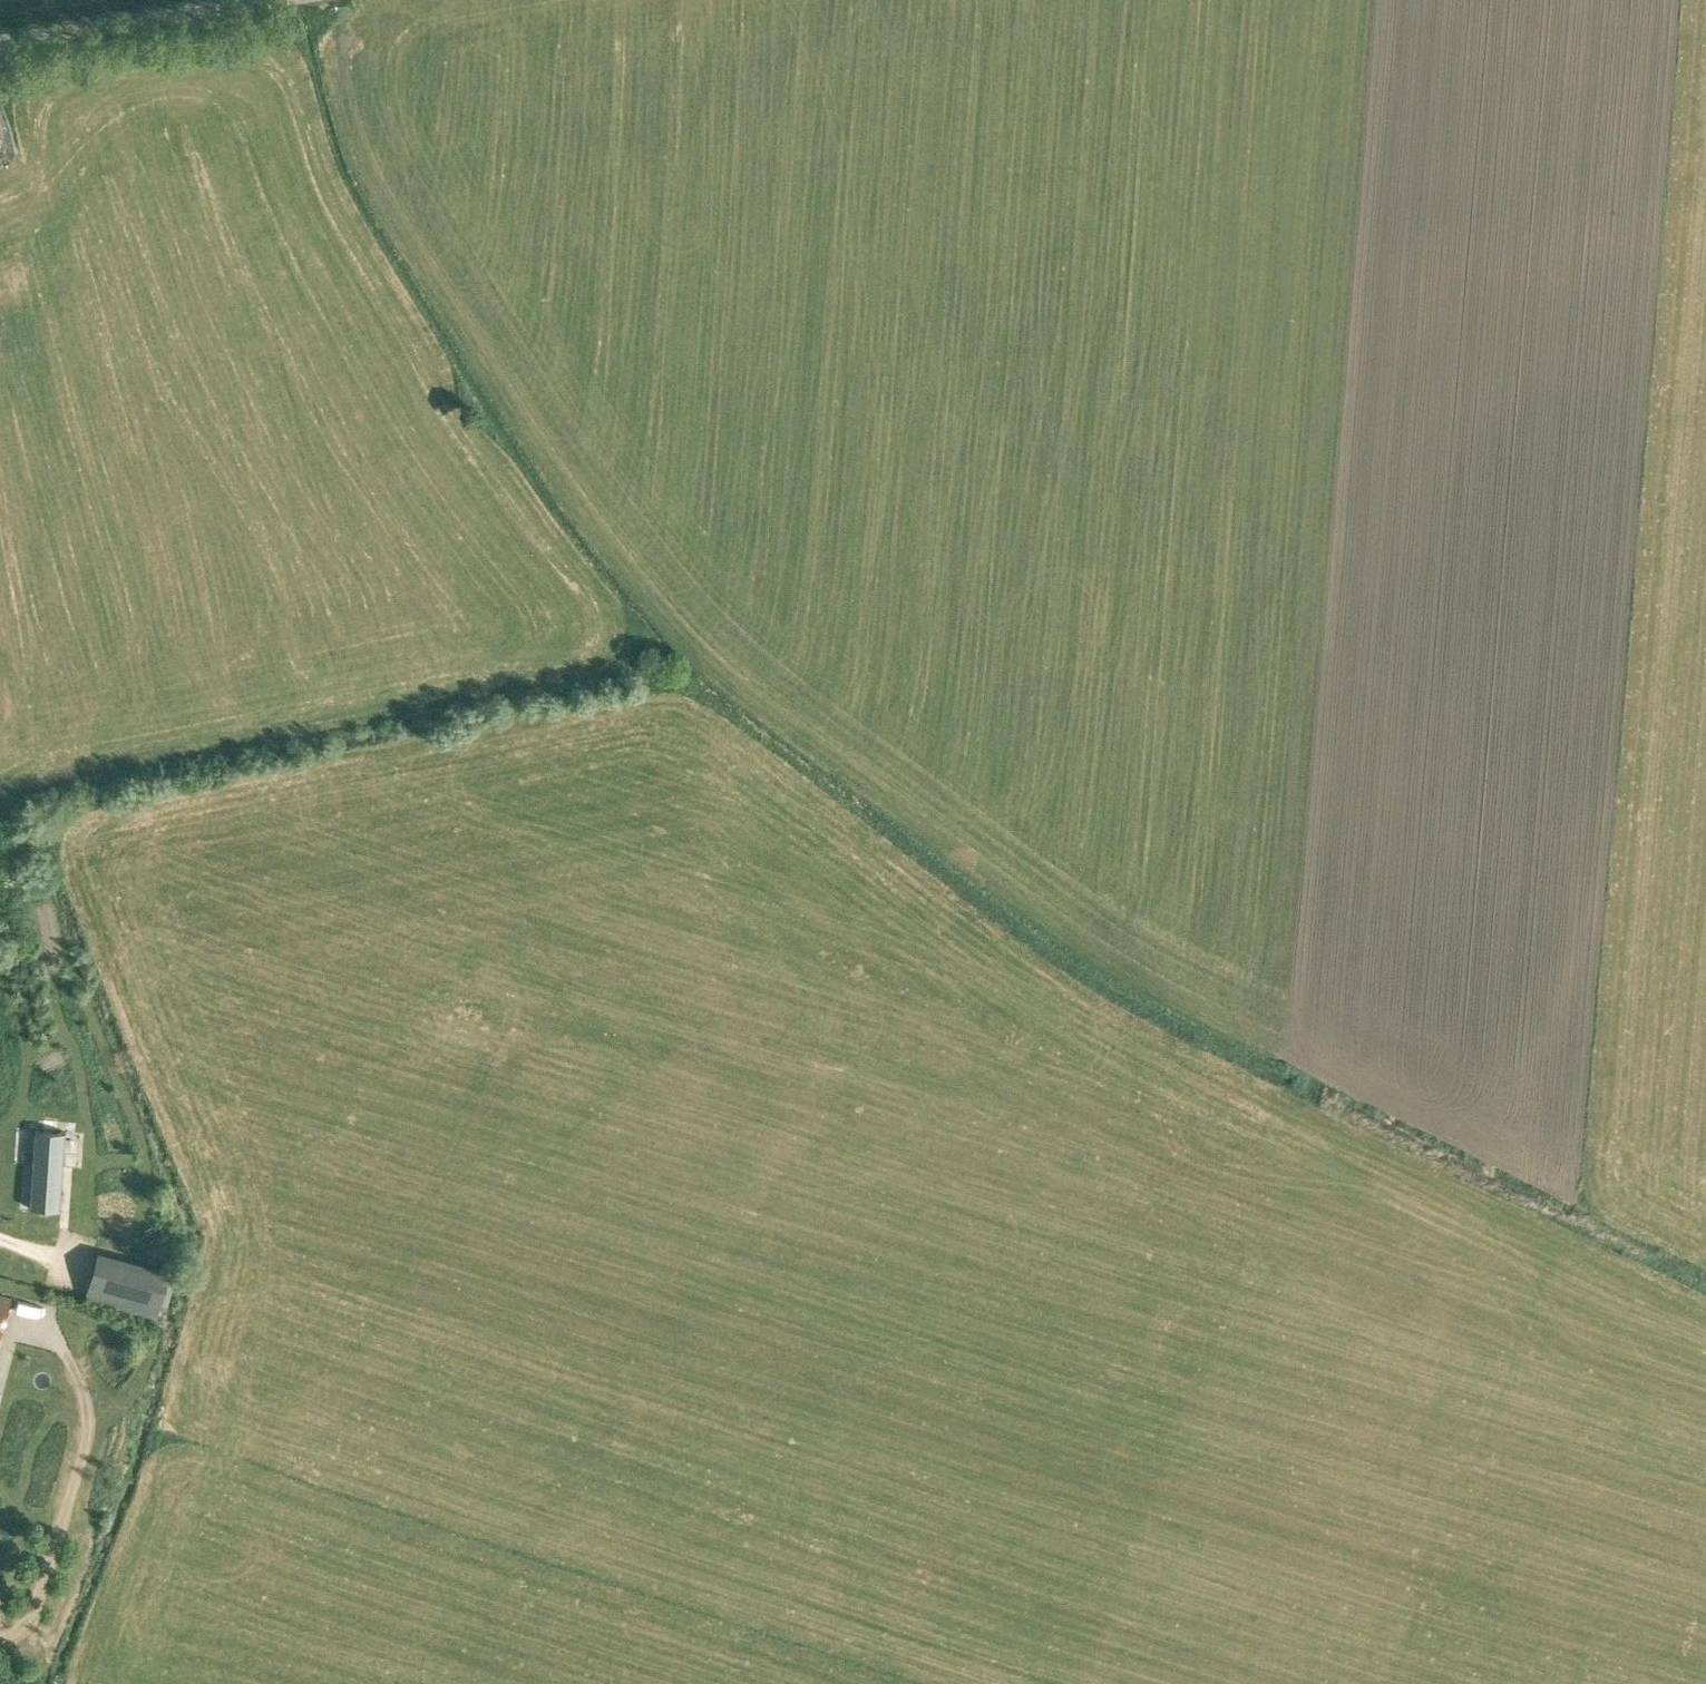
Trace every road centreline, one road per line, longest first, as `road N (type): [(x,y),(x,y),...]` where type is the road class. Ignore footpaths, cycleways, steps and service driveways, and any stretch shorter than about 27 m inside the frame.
road 1 (unclassified): [(0,42),(267,0)]

